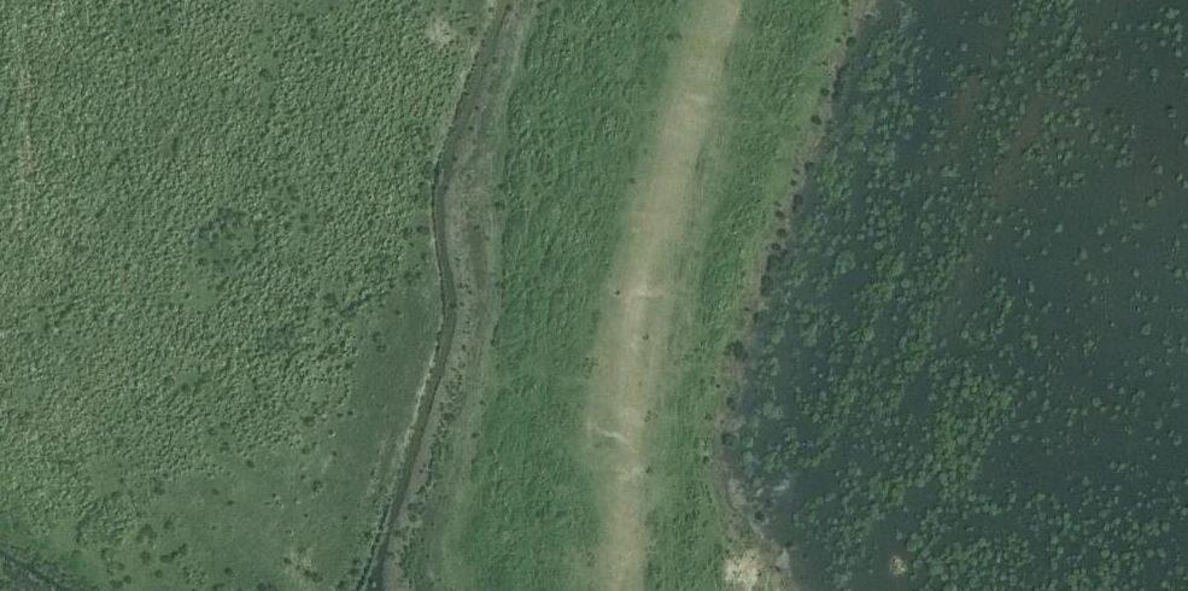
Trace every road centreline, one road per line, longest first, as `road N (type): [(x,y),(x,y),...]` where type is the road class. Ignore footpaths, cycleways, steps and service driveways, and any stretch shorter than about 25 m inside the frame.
road 1 (track): [(630,590),(618,456),(624,352),(646,235),(709,0)]

